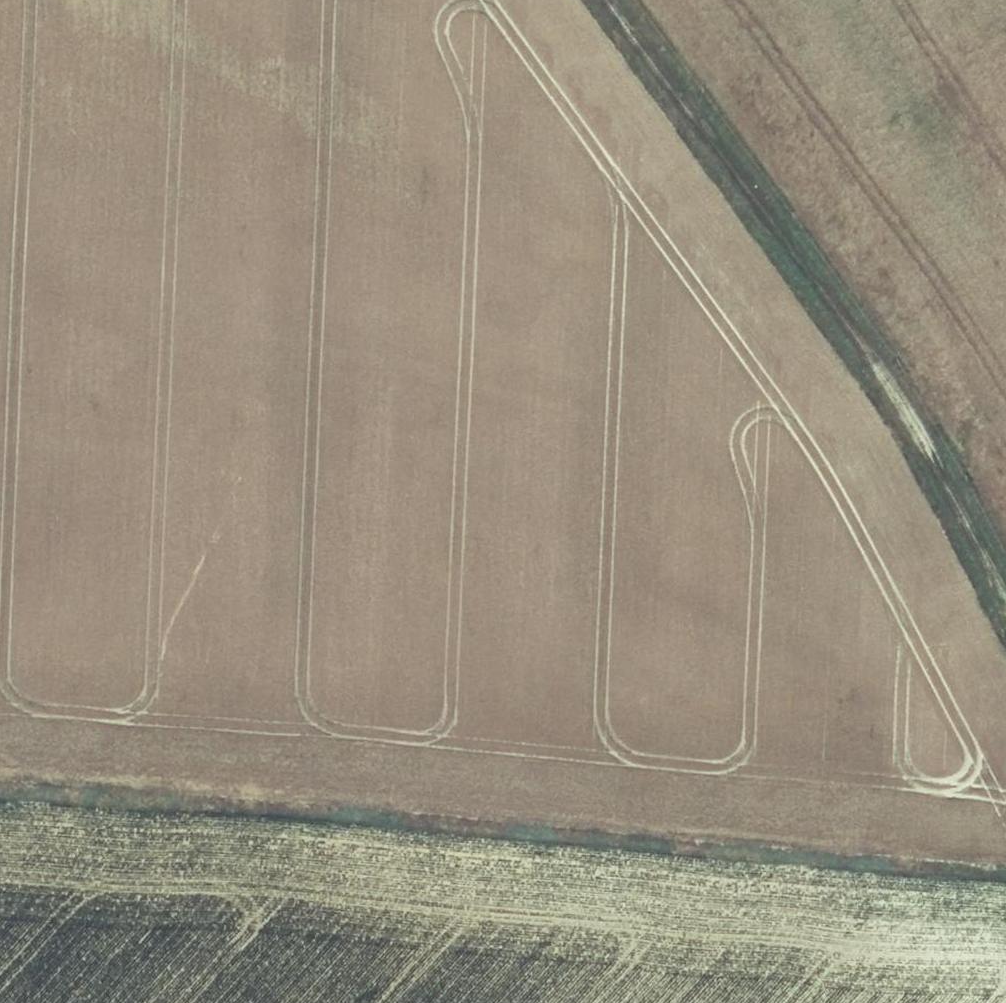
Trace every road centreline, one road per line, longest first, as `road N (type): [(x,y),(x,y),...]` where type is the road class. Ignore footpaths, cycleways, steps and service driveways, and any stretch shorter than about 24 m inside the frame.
road 1 (track): [(1005,599),(880,377),(606,0)]

